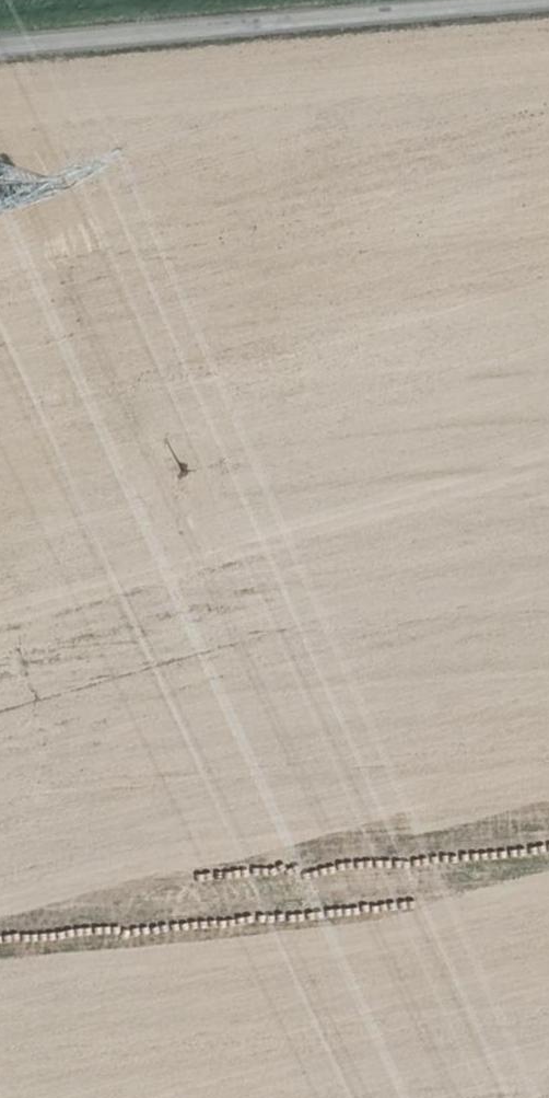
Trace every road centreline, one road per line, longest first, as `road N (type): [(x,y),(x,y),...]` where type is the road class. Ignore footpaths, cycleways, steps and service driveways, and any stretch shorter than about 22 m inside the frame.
road 1 (unclassified): [(0,53),(548,8)]

